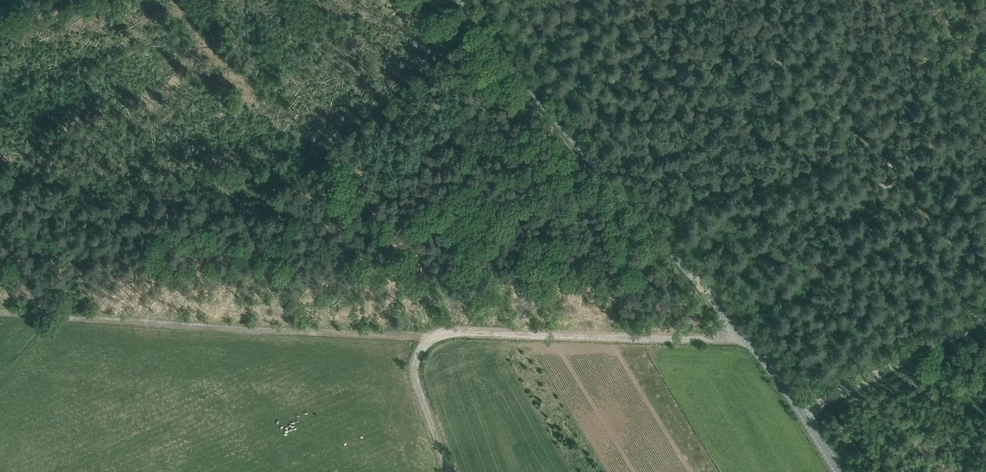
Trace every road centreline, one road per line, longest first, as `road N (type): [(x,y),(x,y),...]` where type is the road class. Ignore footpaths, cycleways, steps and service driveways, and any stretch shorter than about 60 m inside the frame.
road 1 (unclassified): [(448,471),(415,367),(441,334),(750,341)]
road 2 (unclassified): [(750,341),(455,0)]
road 3 (unclassified): [(804,414),(985,319)]

